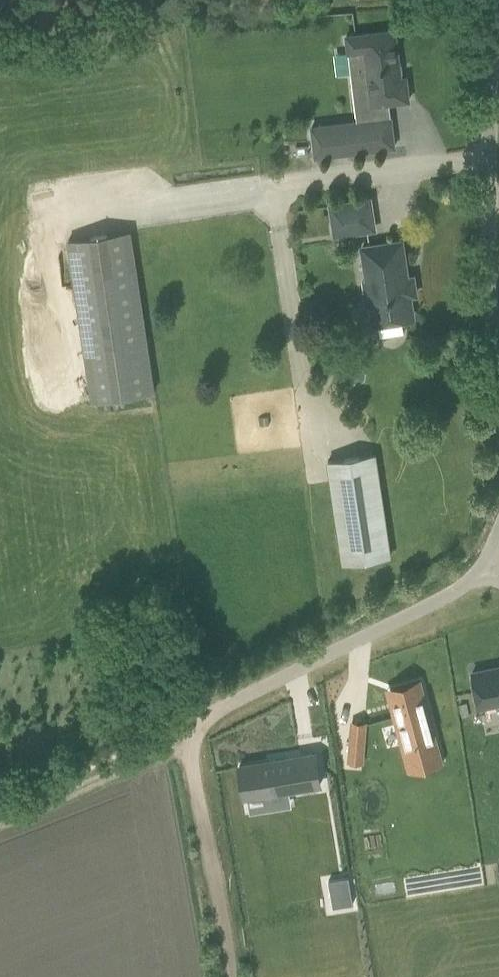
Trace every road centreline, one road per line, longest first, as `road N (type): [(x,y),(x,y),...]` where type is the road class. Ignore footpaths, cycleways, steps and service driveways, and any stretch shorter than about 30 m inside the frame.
road 1 (unclassified): [(498,353),(489,209),(492,0)]
road 2 (unclassified): [(481,570),(446,596),(210,715)]
road 3 (track): [(210,715),(189,742),(230,976)]
road 4 (track): [(189,742),(0,826)]

